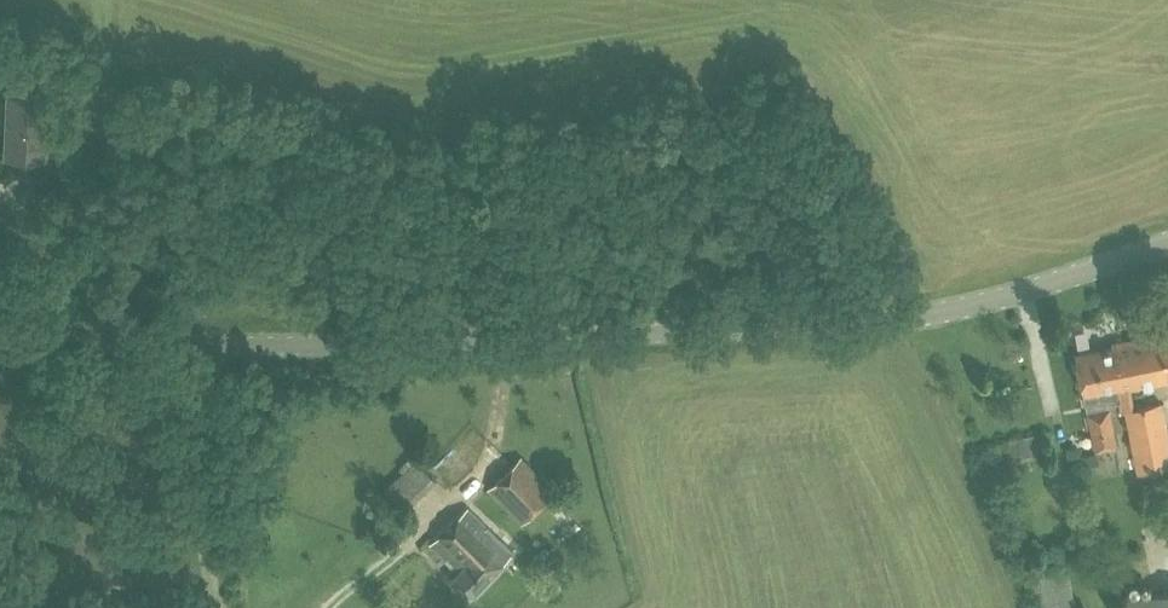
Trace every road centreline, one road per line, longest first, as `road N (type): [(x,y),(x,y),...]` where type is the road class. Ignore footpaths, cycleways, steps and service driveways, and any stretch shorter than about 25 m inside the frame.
road 1 (tertiary): [(0,339),(142,354),(337,357),(609,349),(970,323),(1167,250)]

